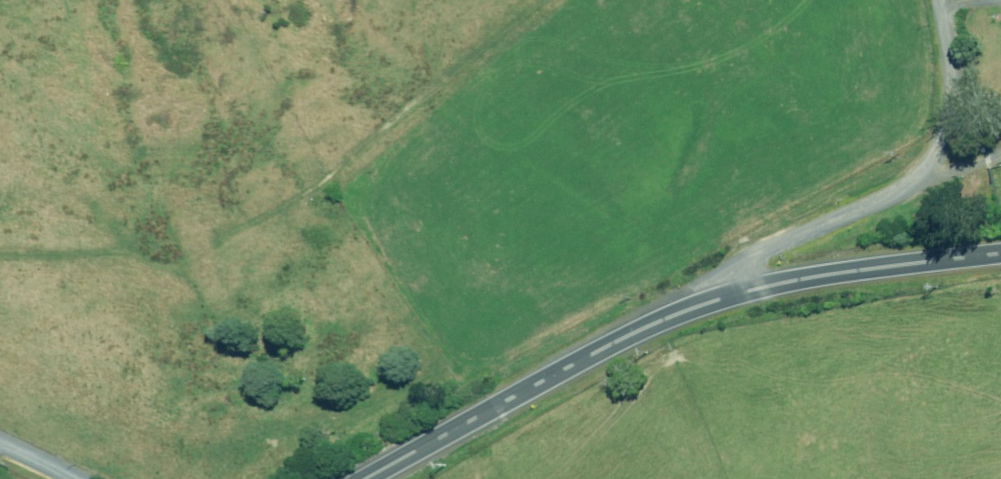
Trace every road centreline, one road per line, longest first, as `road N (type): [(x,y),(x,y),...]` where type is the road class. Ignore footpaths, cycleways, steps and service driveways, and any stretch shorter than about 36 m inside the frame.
road 1 (unclassified): [(736,294),(733,274),(745,261),(902,175),(941,142),(954,104),(936,0)]
road 2 (tertiary): [(367,478),(654,324),(736,294)]
road 3 (tertiary): [(736,294),(842,272),(1000,254)]

